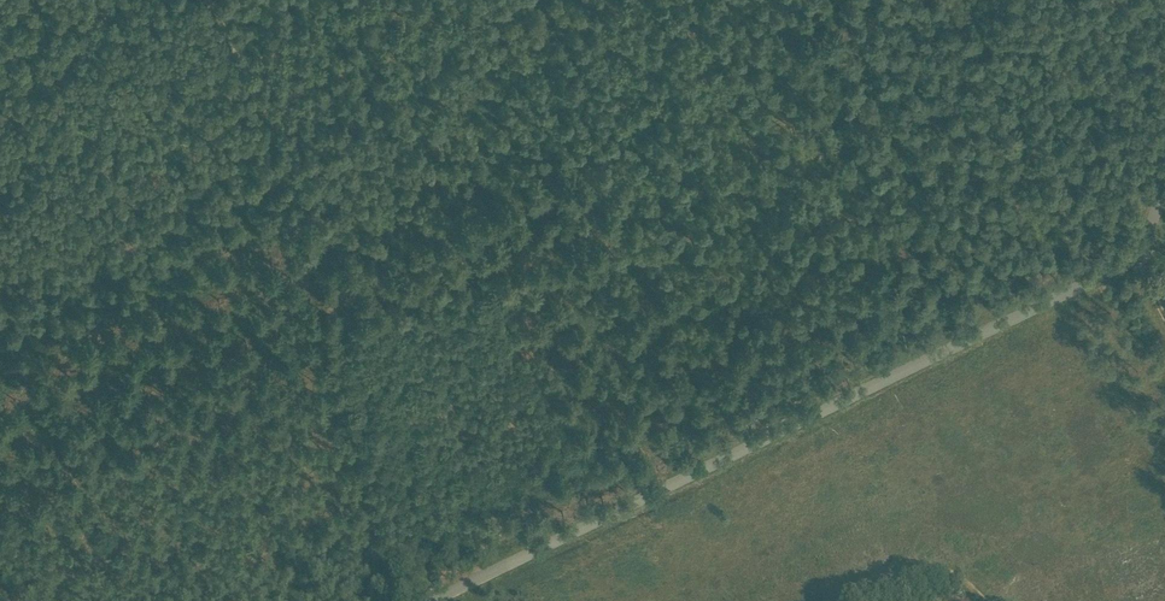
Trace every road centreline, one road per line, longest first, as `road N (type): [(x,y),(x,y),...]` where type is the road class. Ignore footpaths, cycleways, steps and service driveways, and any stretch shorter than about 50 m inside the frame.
road 1 (unclassified): [(1128,265),(429,600)]
road 2 (track): [(194,0),(279,143),(344,275),(341,404),(394,600)]
road 3 (unclassified): [(1128,265),(1164,141)]

